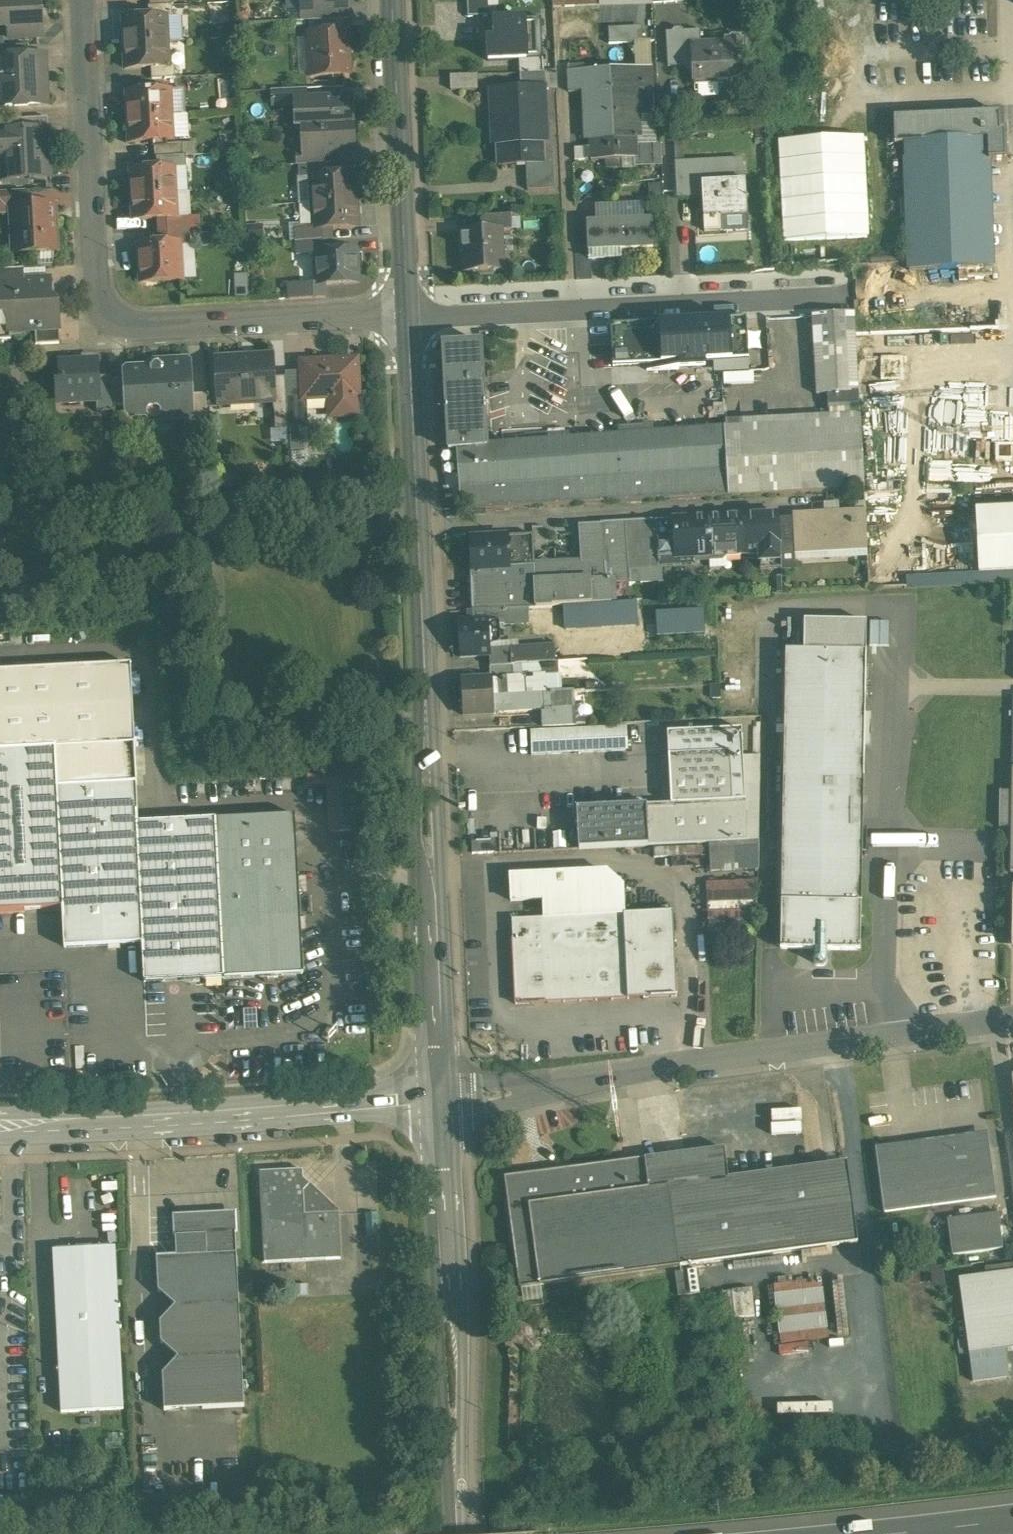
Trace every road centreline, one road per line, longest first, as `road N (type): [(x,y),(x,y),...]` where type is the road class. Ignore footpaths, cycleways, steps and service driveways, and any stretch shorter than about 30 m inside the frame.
road 1 (residential): [(405,313),(435,1102)]
road 2 (residential): [(405,313),(101,332),(81,0)]
road 3 (unclassified): [(435,1102),(1012,1018)]
road 4 (residential): [(845,291),(405,313)]
road 5 (tertiary): [(0,1130),(435,1102)]
road 6 (tertiary): [(435,1102),(456,1533)]
road 7 (residential): [(392,0),(405,313)]

